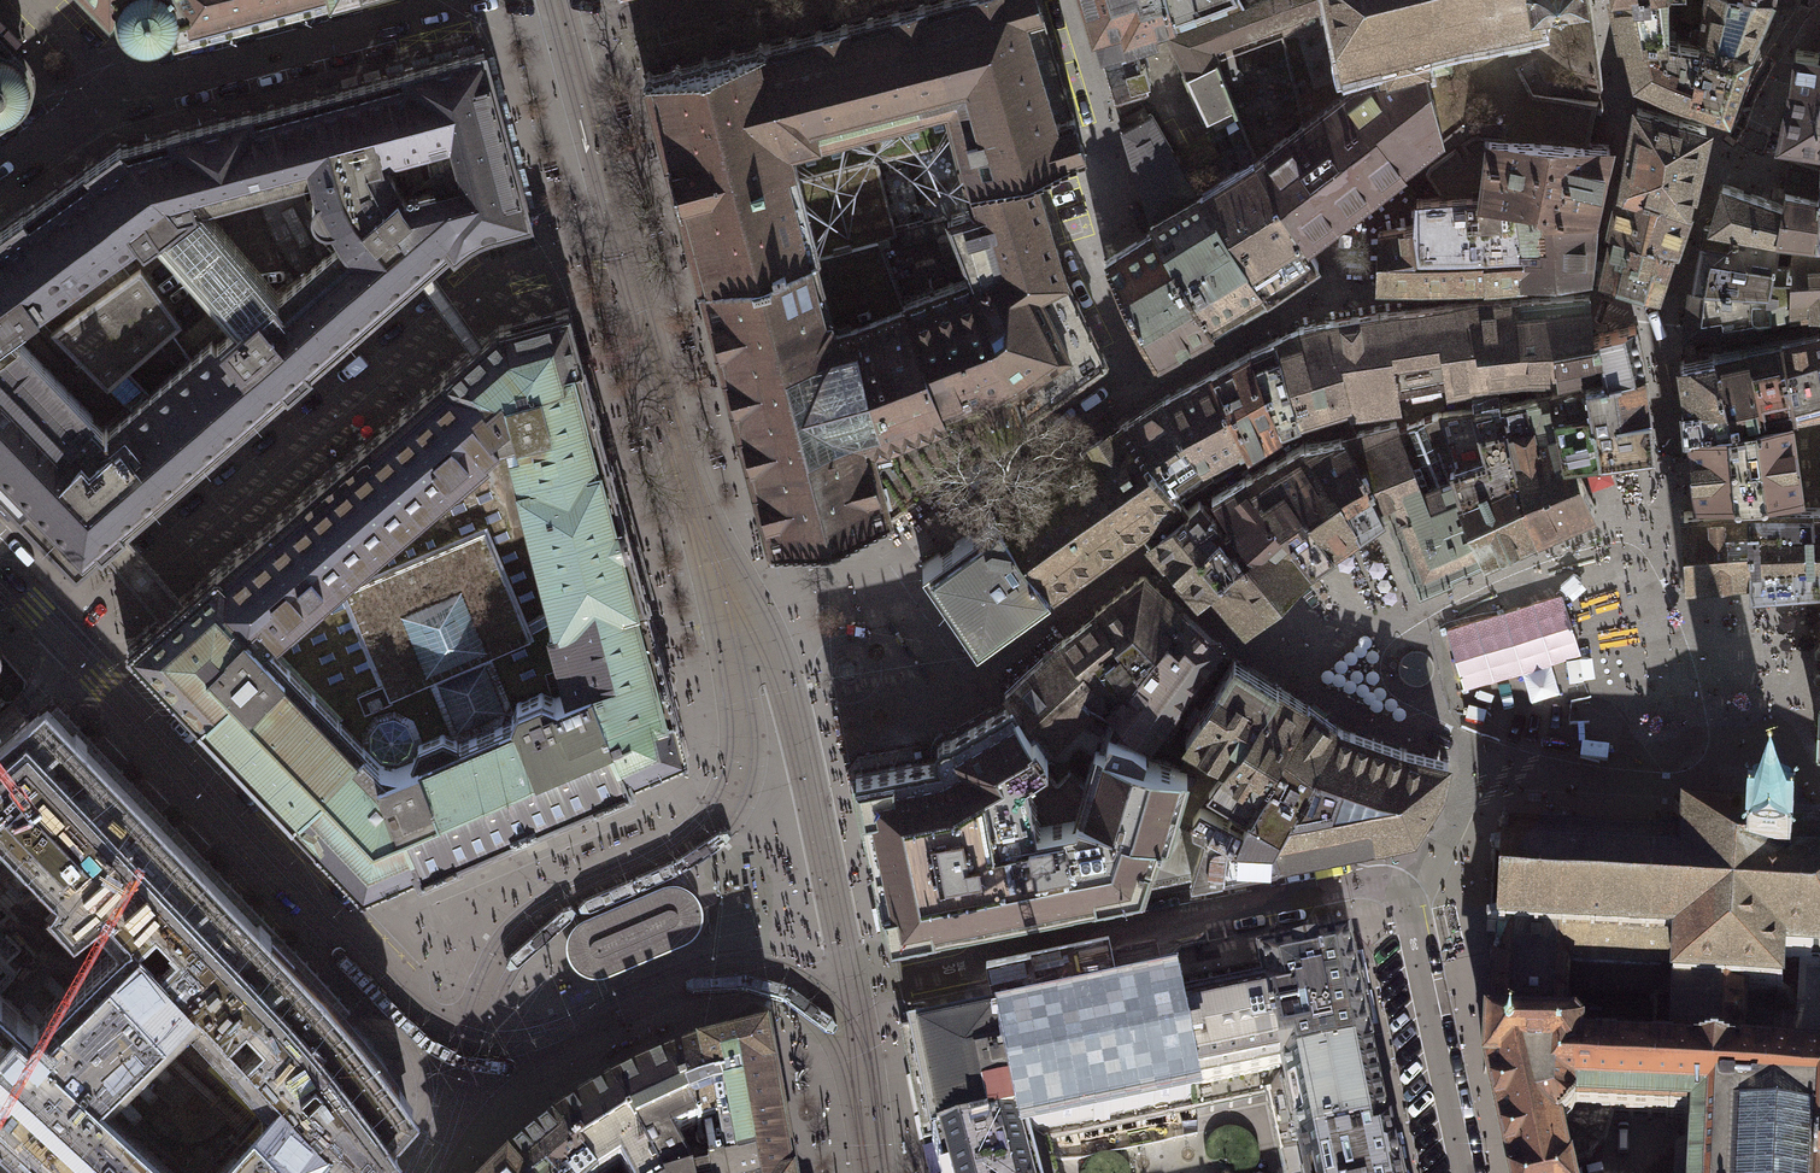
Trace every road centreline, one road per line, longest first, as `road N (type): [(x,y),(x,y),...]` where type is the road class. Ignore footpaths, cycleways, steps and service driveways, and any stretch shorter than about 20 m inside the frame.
road 1 (residential): [(1231,633),(1139,552),(988,661),(974,661),(905,561),(910,548),(1144,388),(1080,255),(1120,195),(1062,0)]
road 2 (residential): [(875,1172),(851,989),(1373,882),(1394,887),(1409,905),(1468,1172)]
road 3 (residential): [(564,33),(620,240),(490,275),(68,647)]
road 4 (residential): [(68,647),(414,1016),(466,1047),(434,1142),(413,1172)]
road 5 (residential): [(108,99),(483,0)]
road 6 (residential): [(564,33),(698,0)]
road 7 (residential): [(0,173),(108,99)]
road 8 (residential): [(29,0),(82,56),(108,99)]

